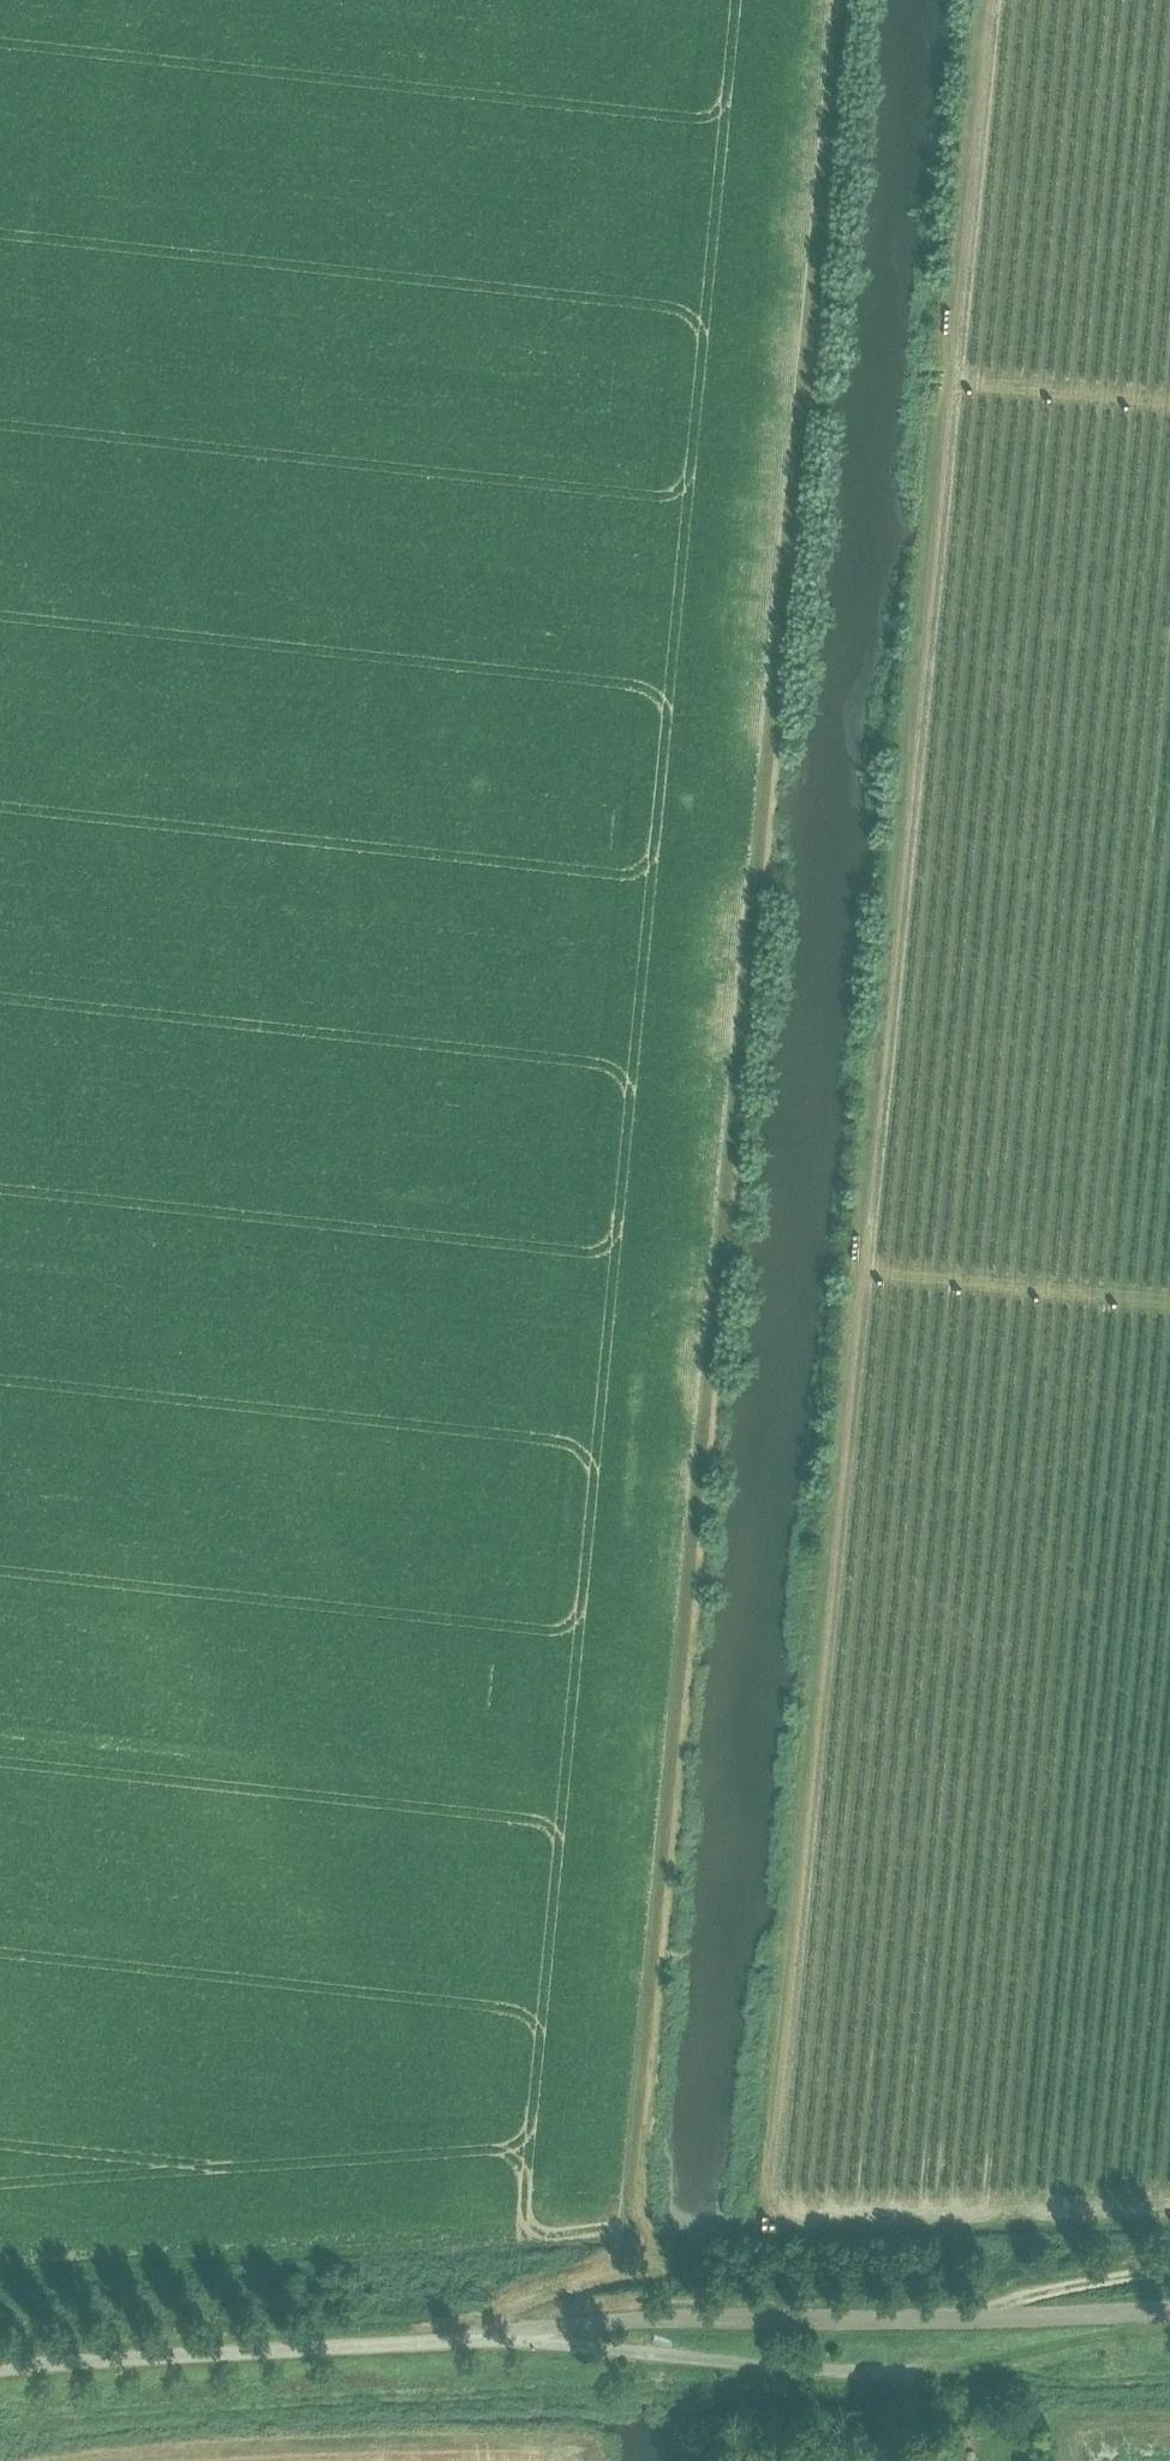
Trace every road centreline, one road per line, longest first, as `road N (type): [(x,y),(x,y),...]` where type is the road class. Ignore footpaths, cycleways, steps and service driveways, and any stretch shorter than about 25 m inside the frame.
road 1 (unclassified): [(0,2371),(490,2339),(652,2320),(1169,2308)]

